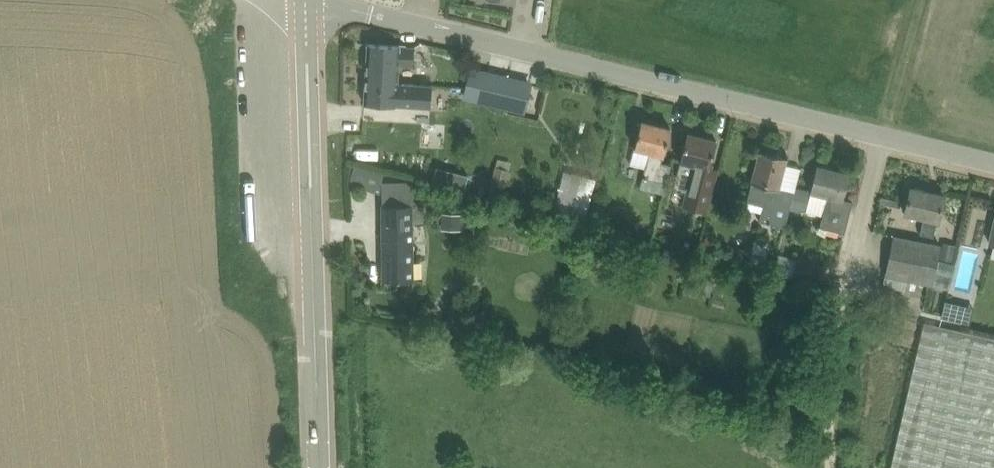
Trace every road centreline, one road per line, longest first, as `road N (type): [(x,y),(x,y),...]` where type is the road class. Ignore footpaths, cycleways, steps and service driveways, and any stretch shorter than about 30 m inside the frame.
road 1 (unclassified): [(885,136),(305,0)]
road 2 (tertiary): [(319,467),(305,0)]
road 3 (unclassified): [(830,467),(832,336),(885,136)]
road 4 (track): [(923,0),(885,136)]

